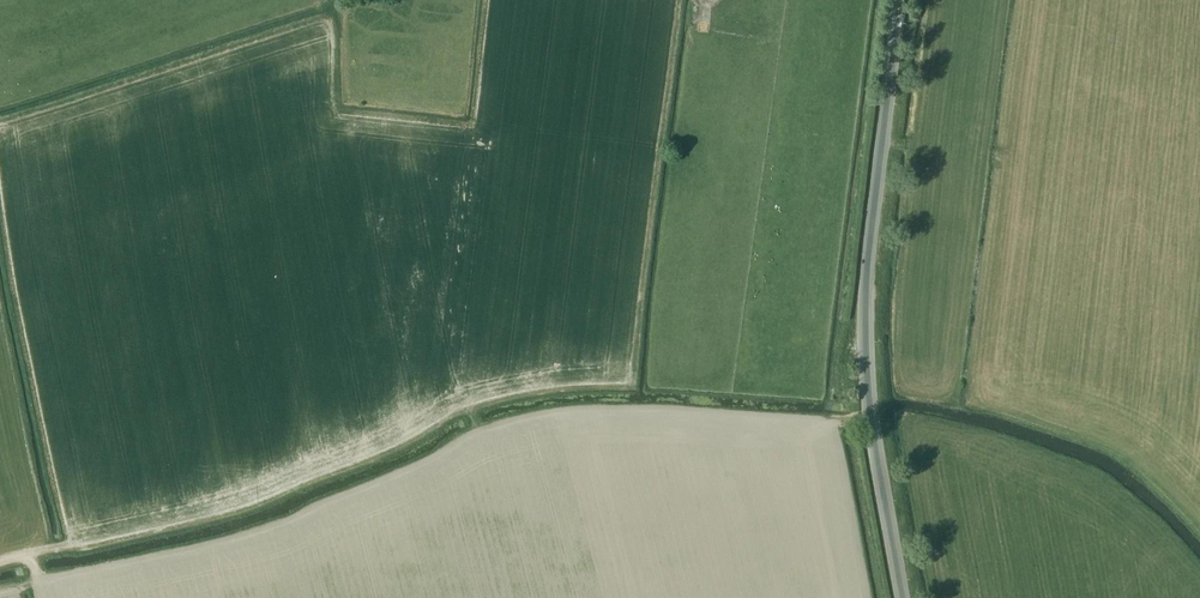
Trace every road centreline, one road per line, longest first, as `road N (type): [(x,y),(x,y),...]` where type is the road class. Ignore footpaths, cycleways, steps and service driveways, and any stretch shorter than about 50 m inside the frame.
road 1 (tertiary): [(902,597),(870,405),(866,316),(896,0)]

